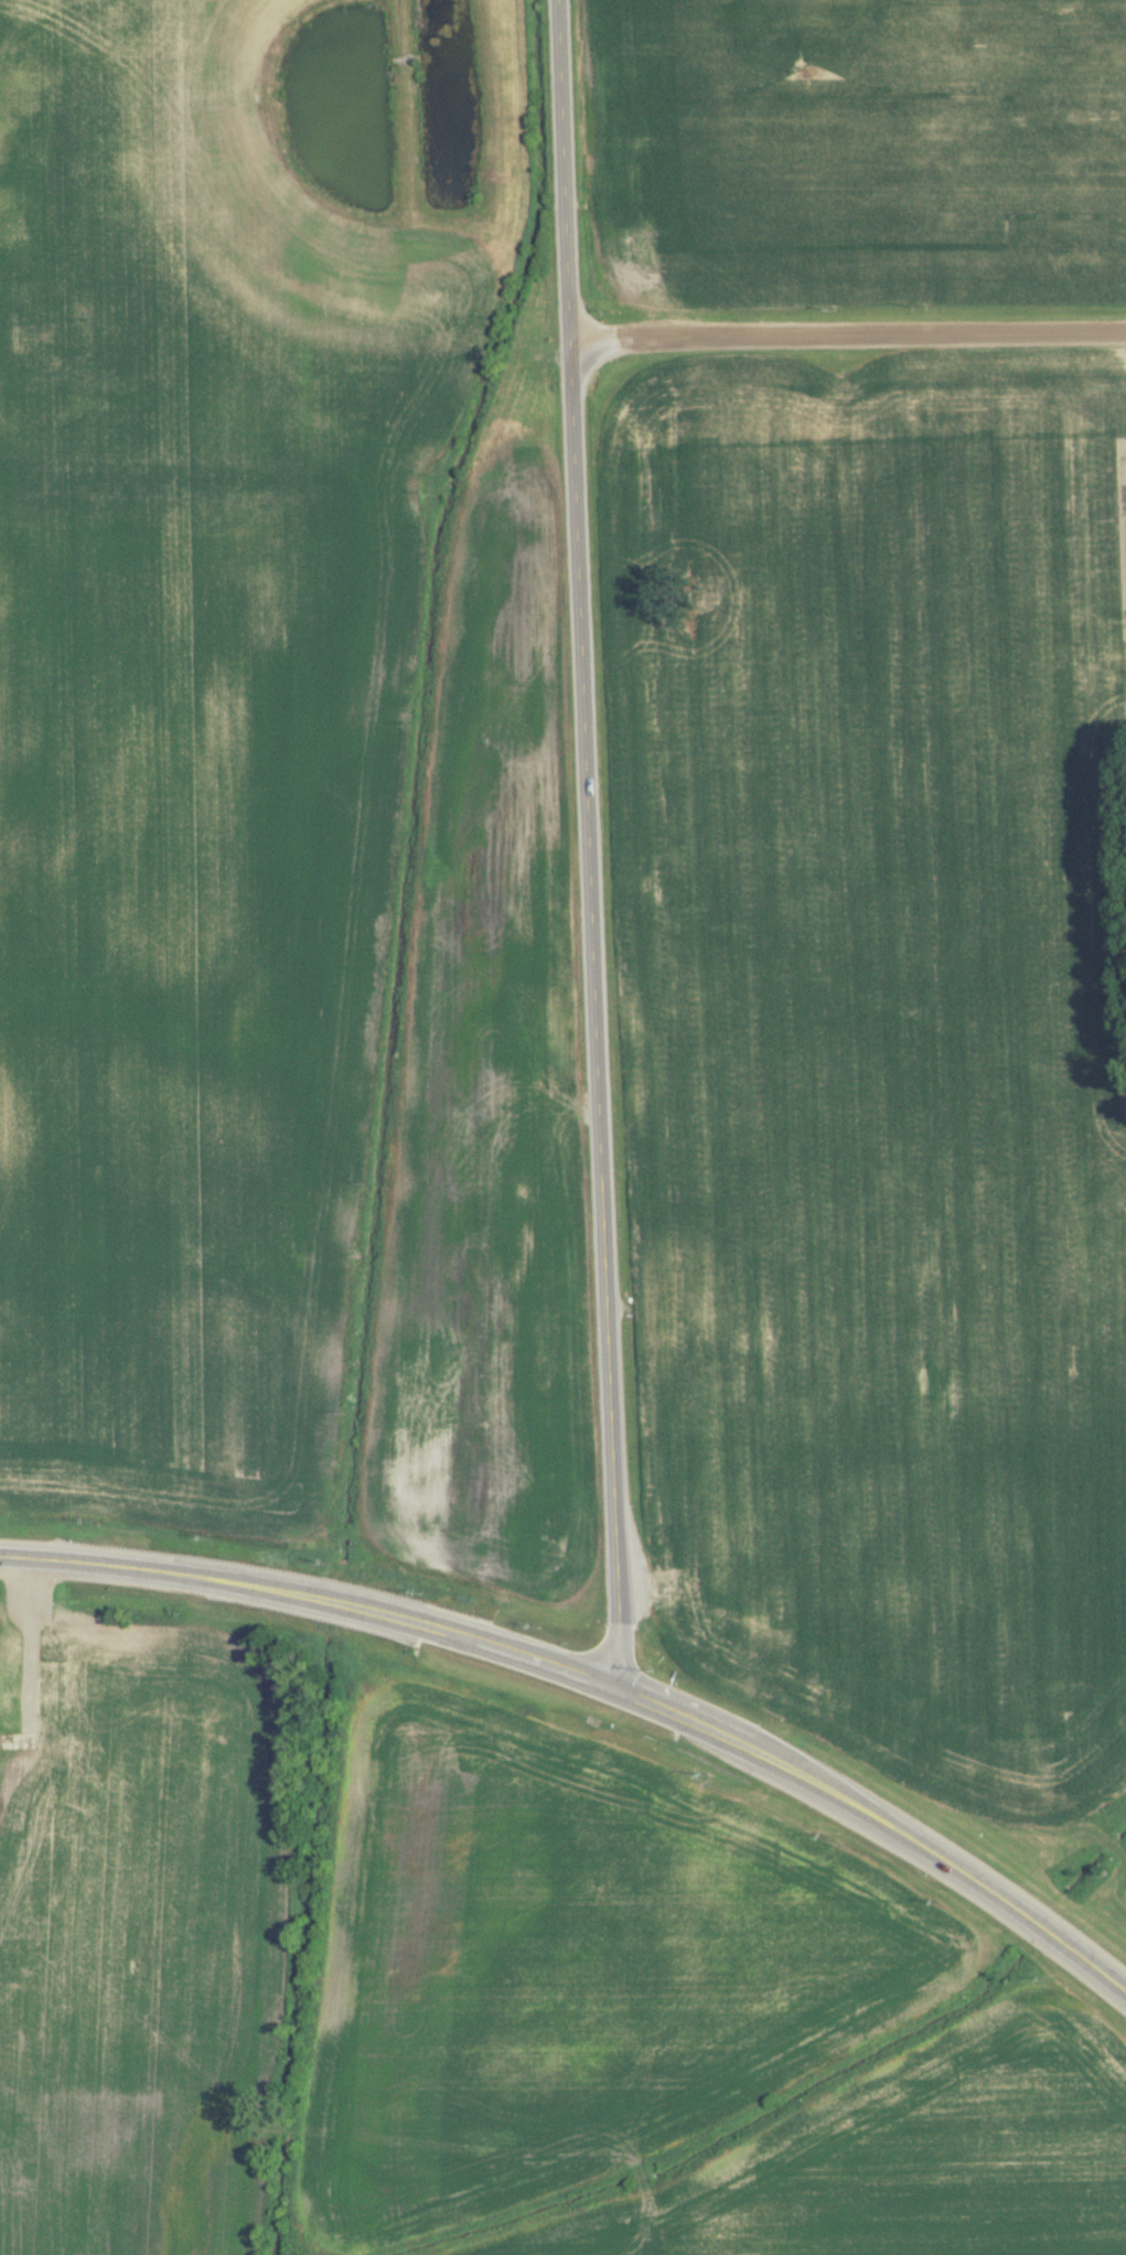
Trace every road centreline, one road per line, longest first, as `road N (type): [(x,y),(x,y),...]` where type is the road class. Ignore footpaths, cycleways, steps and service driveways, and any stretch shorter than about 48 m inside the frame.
road 1 (residential): [(612,1684),(567,330)]
road 2 (tertiary): [(612,1684),(470,1631),(331,1596),(192,1565),(0,1548)]
road 3 (tertiary): [(1125,1987),(887,1816),(612,1684)]
road 4 (residential): [(567,330),(1125,339)]
road 5 (residential): [(567,330),(555,0)]

